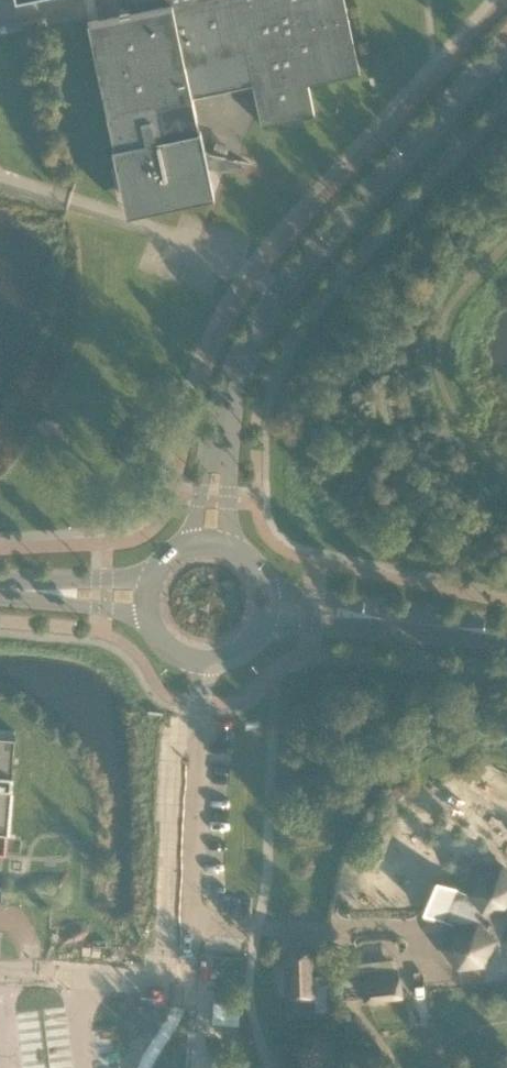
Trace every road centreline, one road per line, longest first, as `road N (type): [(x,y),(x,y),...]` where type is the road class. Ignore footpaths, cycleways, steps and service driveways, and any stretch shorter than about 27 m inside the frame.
road 1 (unclassified): [(204,660),(185,985),(0,972)]
road 2 (tertiary): [(220,441),(243,358),(283,293),(506,41)]
road 3 (tertiary): [(506,633),(378,617)]
road 4 (tertiary): [(152,578),(50,579),(27,589)]
road 5 (tertiary): [(27,589),(45,601),(148,611)]

